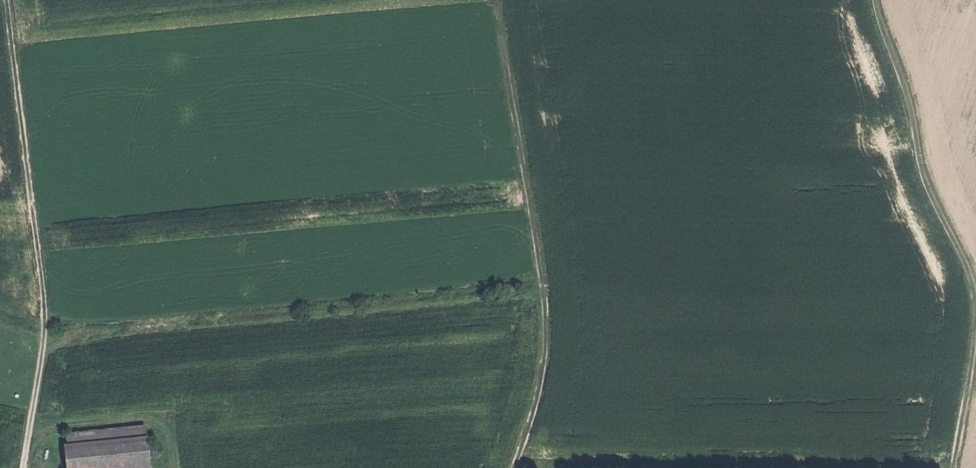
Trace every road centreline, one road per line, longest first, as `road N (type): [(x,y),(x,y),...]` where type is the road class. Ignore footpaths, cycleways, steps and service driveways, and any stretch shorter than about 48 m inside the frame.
road 1 (track): [(497,0),(546,335),(538,399),(515,467)]
road 2 (track): [(7,0),(46,306),(28,450)]
road 3 (track): [(876,0),(910,98),(924,178),(968,267),(975,304)]
road 4 (track): [(975,323),(955,467)]

